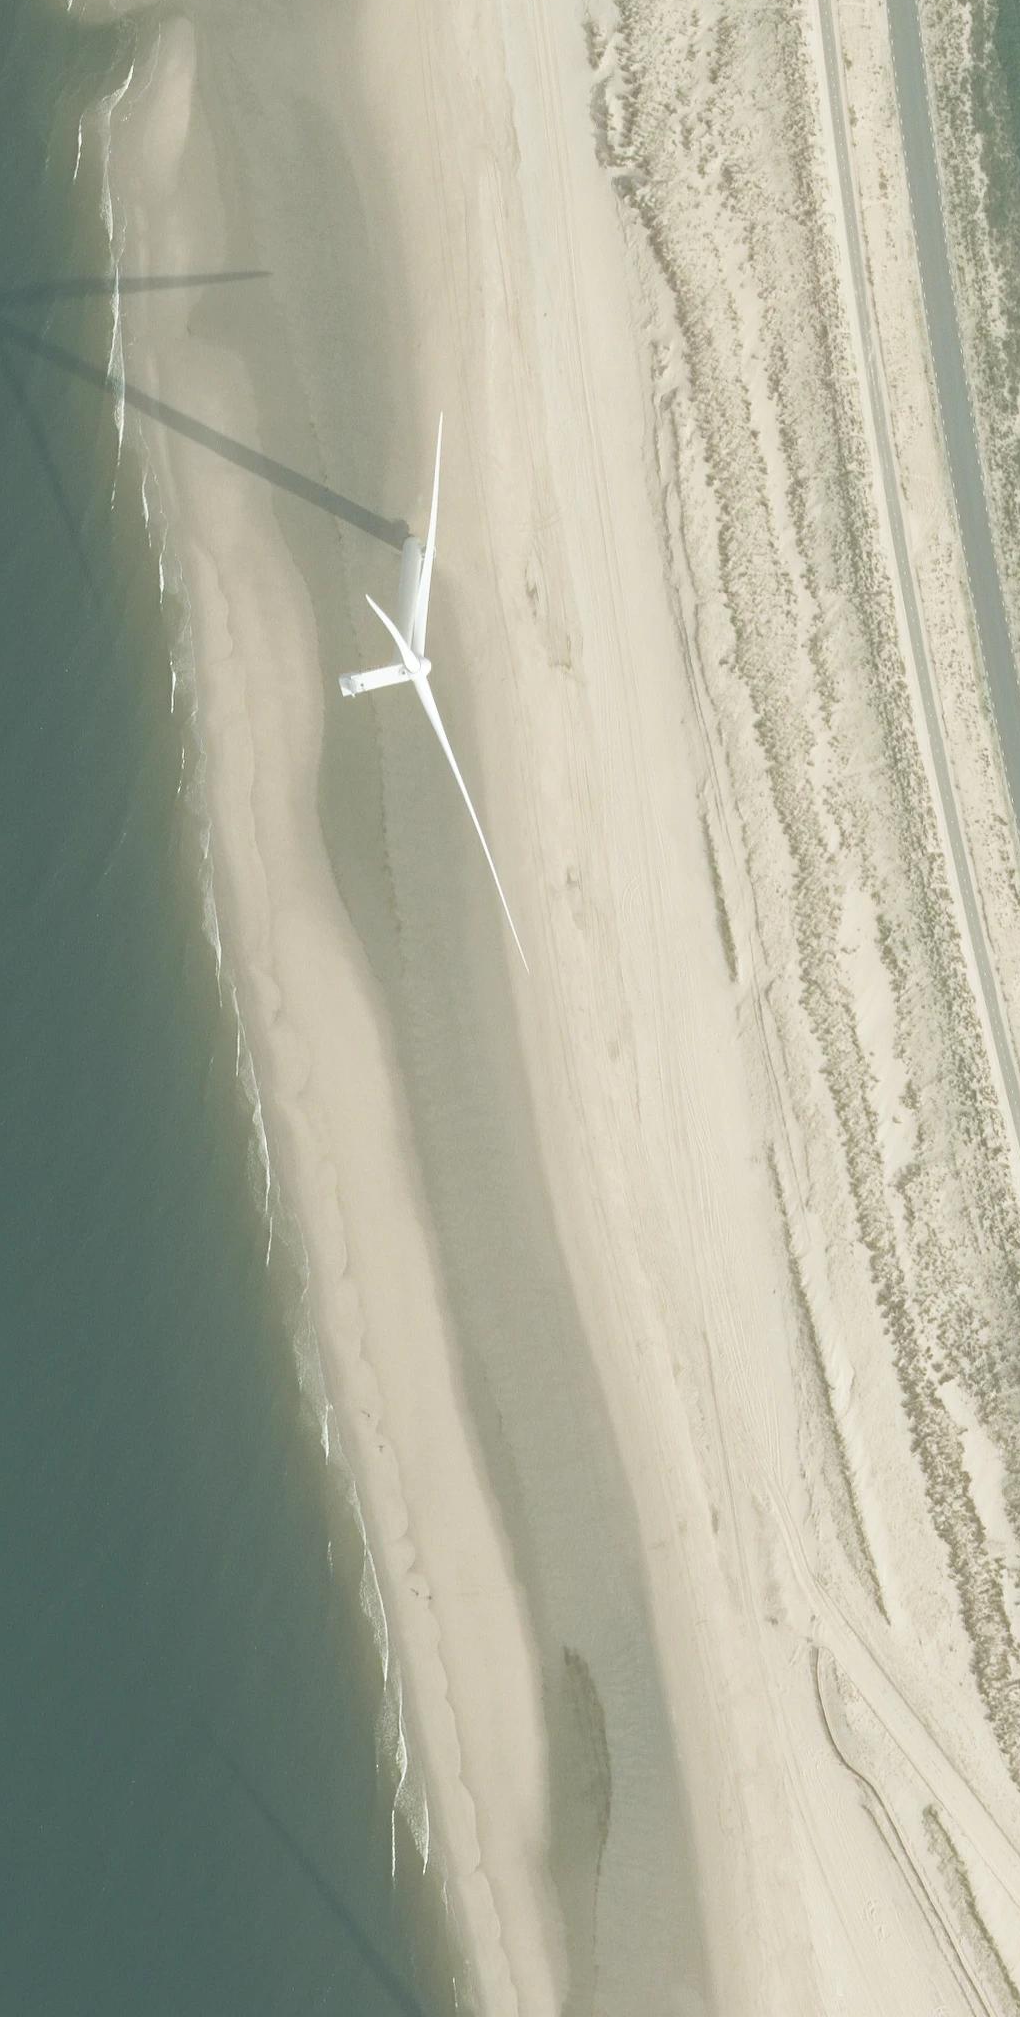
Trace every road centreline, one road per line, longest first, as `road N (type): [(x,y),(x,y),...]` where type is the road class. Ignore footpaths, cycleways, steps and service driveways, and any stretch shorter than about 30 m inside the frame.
road 1 (unclassified): [(906,0),(936,331),(1019,798)]
road 2 (track): [(860,1663),(828,1629),(778,1616),(758,1630),(746,1662),(748,1715),(922,2016)]

